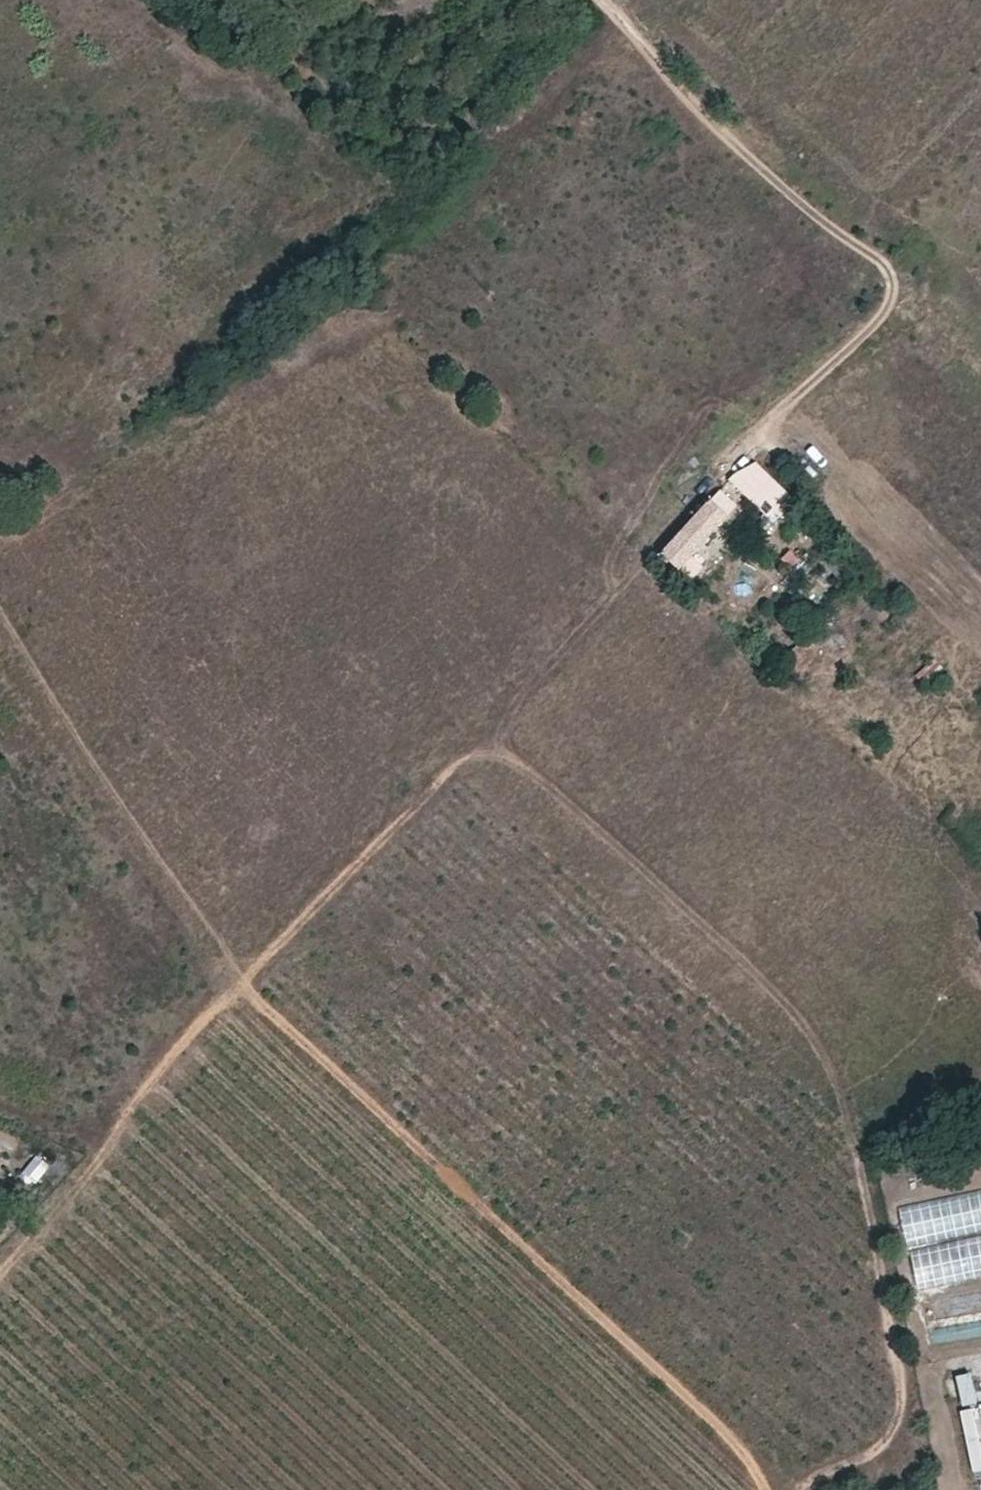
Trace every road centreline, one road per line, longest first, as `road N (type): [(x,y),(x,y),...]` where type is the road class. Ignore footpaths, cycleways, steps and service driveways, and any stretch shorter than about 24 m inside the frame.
road 1 (track): [(601,0),(804,204),(893,279),(870,314),(239,982),(760,1464),(764,1489)]

